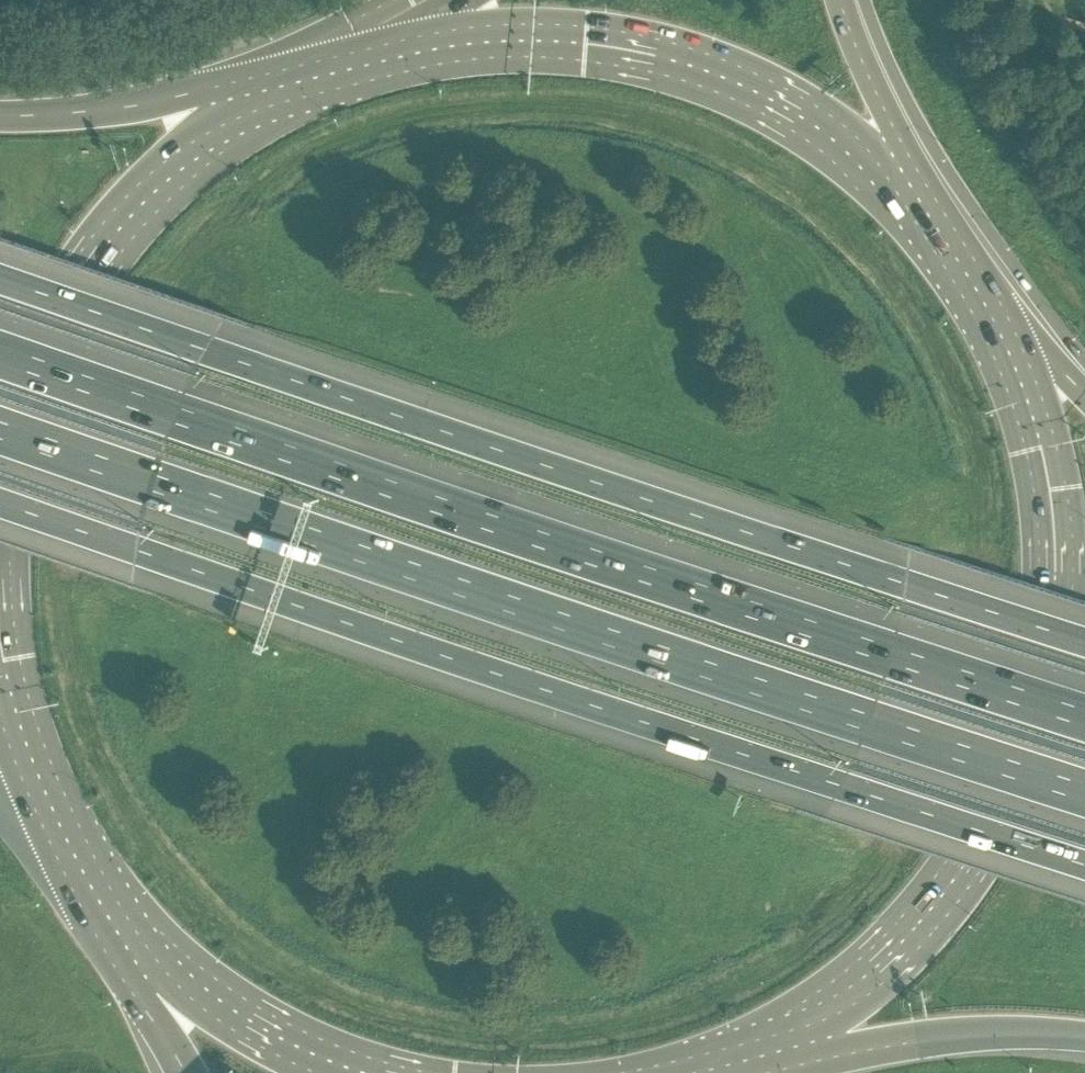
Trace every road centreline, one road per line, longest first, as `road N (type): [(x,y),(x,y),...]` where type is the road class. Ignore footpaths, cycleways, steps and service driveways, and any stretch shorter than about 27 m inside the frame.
road 1 (motorway): [(1084,641),(0,278)]
road 2 (motorway): [(0,427),(1084,790)]
road 3 (motorway): [(1084,710),(0,347)]
road 4 (motorway): [(0,510),(1084,870)]
road 5 (primary): [(791,1044),(852,998),(925,916),(987,827),(1019,757),(1046,661),(1054,530),(1034,420),(1003,337)]
road 6 (primary): [(892,165),(779,99),(610,46),(520,40),(348,58)]
road 7 (primary): [(244,97),(140,201),(53,322),(21,398),(0,492)]
road 8 (motorway): [(1084,360),(925,135),(854,0)]
road 9 (motorway): [(791,1044),(1002,1032),(1084,1036)]
road 10 (primary): [(146,954),(209,1003),(366,1072)]
road 11 (motorway): [(244,97),(0,115)]
road 12 (primary): [(0,633),(15,711),(63,829)]
road 13 (primary): [(1003,337),(892,165)]
road 14 (primary): [(892,165),(884,113),(840,0)]
road 15 (primary): [(63,829),(146,954)]
road 16 (secondary): [(146,954),(178,1072)]
road 17 (primary): [(455,0),(348,58)]

